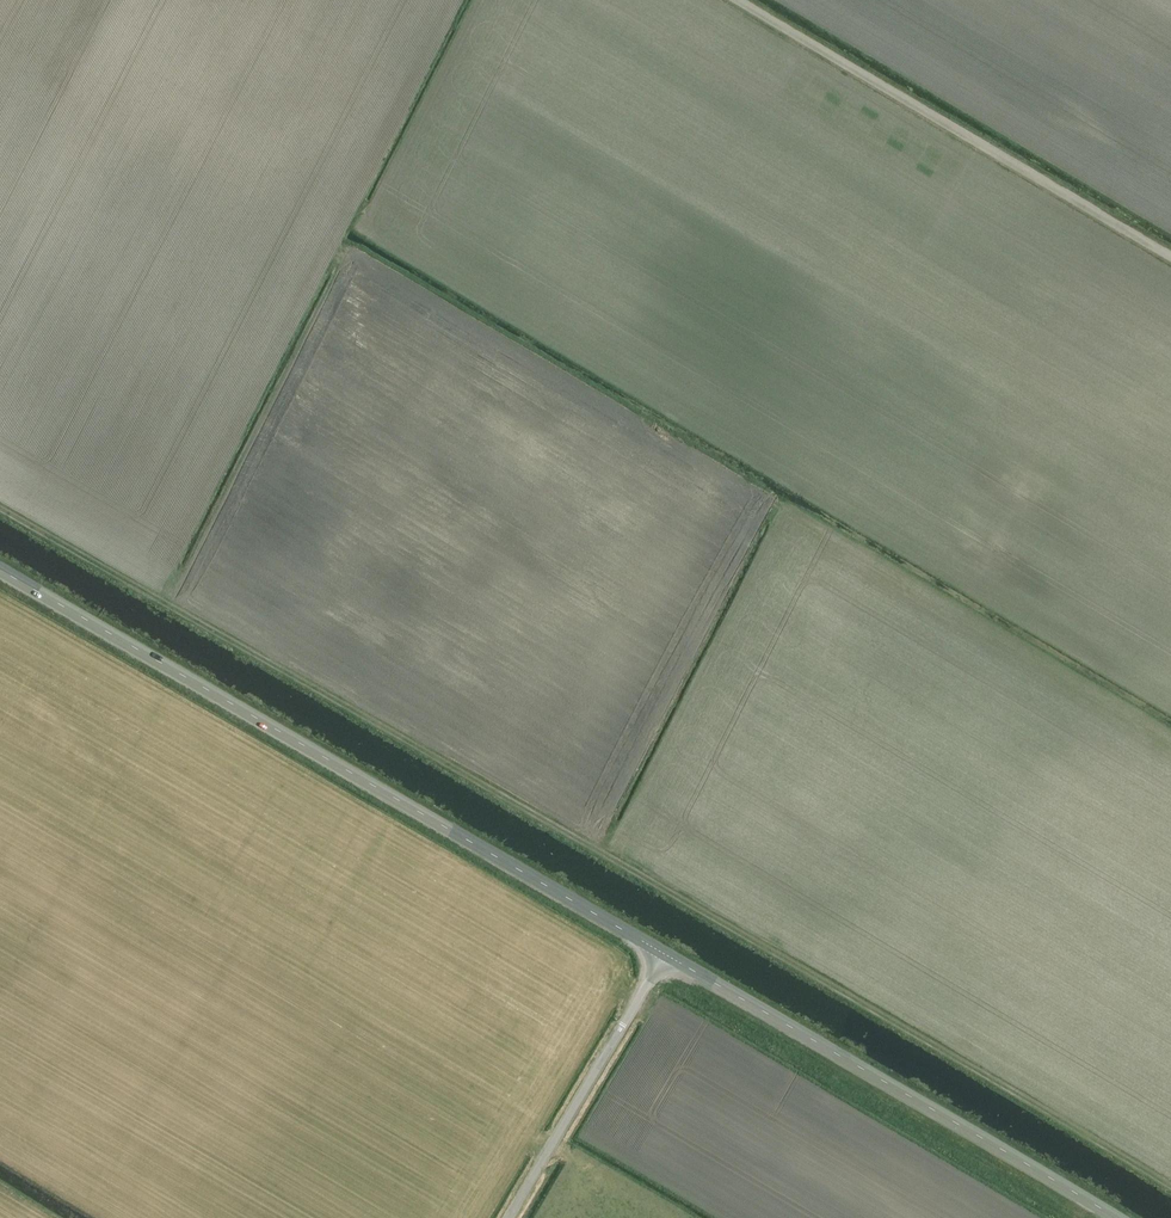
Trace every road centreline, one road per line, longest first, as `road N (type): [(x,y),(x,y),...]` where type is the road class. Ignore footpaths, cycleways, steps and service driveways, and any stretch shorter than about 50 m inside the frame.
road 1 (secondary): [(665,955),(0,570)]
road 2 (secondary): [(1115,1217),(665,955)]
road 3 (unclassified): [(510,1217),(665,955)]

